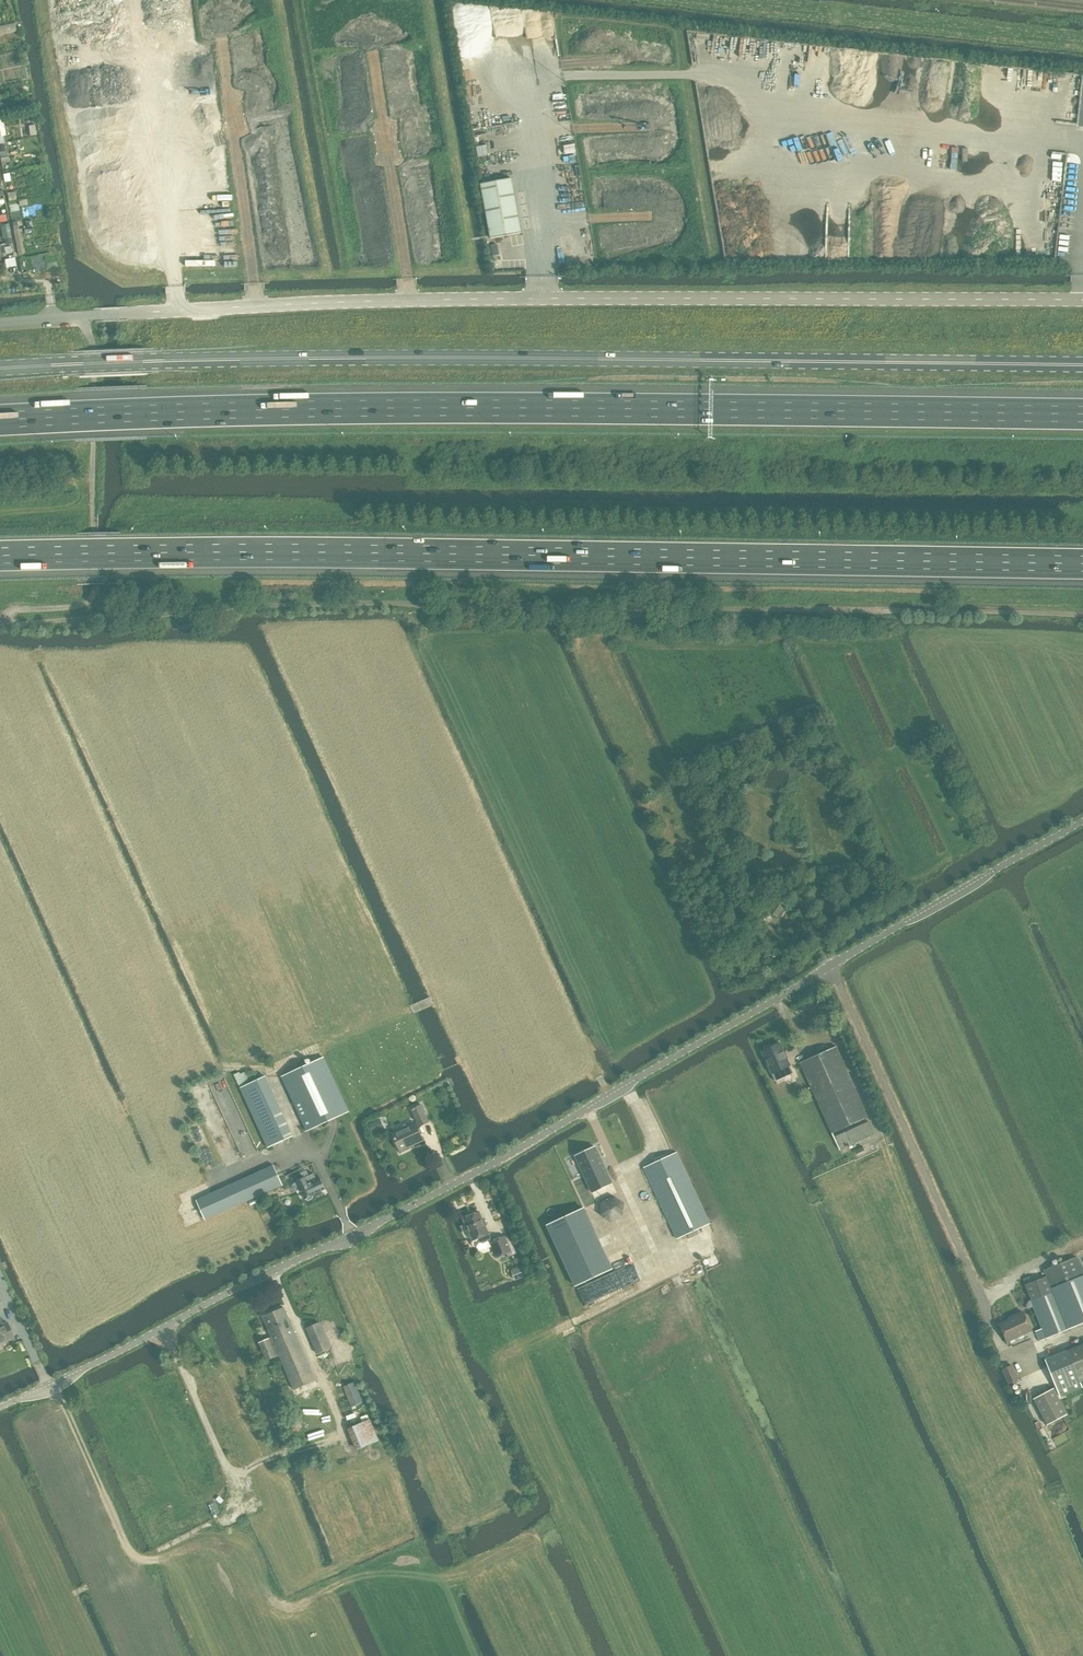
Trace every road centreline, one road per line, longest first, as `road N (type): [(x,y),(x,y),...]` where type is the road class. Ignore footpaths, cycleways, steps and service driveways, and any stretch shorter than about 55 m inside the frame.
road 1 (unclassified): [(0,1407),(453,1186),(1082,821)]
road 2 (unclassified): [(0,323),(367,301),(1082,299)]
road 3 (track): [(1082,616),(356,604),(0,623)]
road 4 (motorway): [(1082,414),(440,408),(0,421)]
road 5 (secondary): [(1082,366),(412,359),(0,370)]
road 6 (motorway): [(0,557),(1082,564)]
road 7 (track): [(335,1409),(335,1435),(234,1475),(226,1512),(129,1565),(112,1562),(101,1547),(53,1382)]
road 8 (track): [(669,1257),(853,1655)]
road 9 (track): [(0,619),(16,610),(86,604),(94,596),(94,381),(83,316)]

